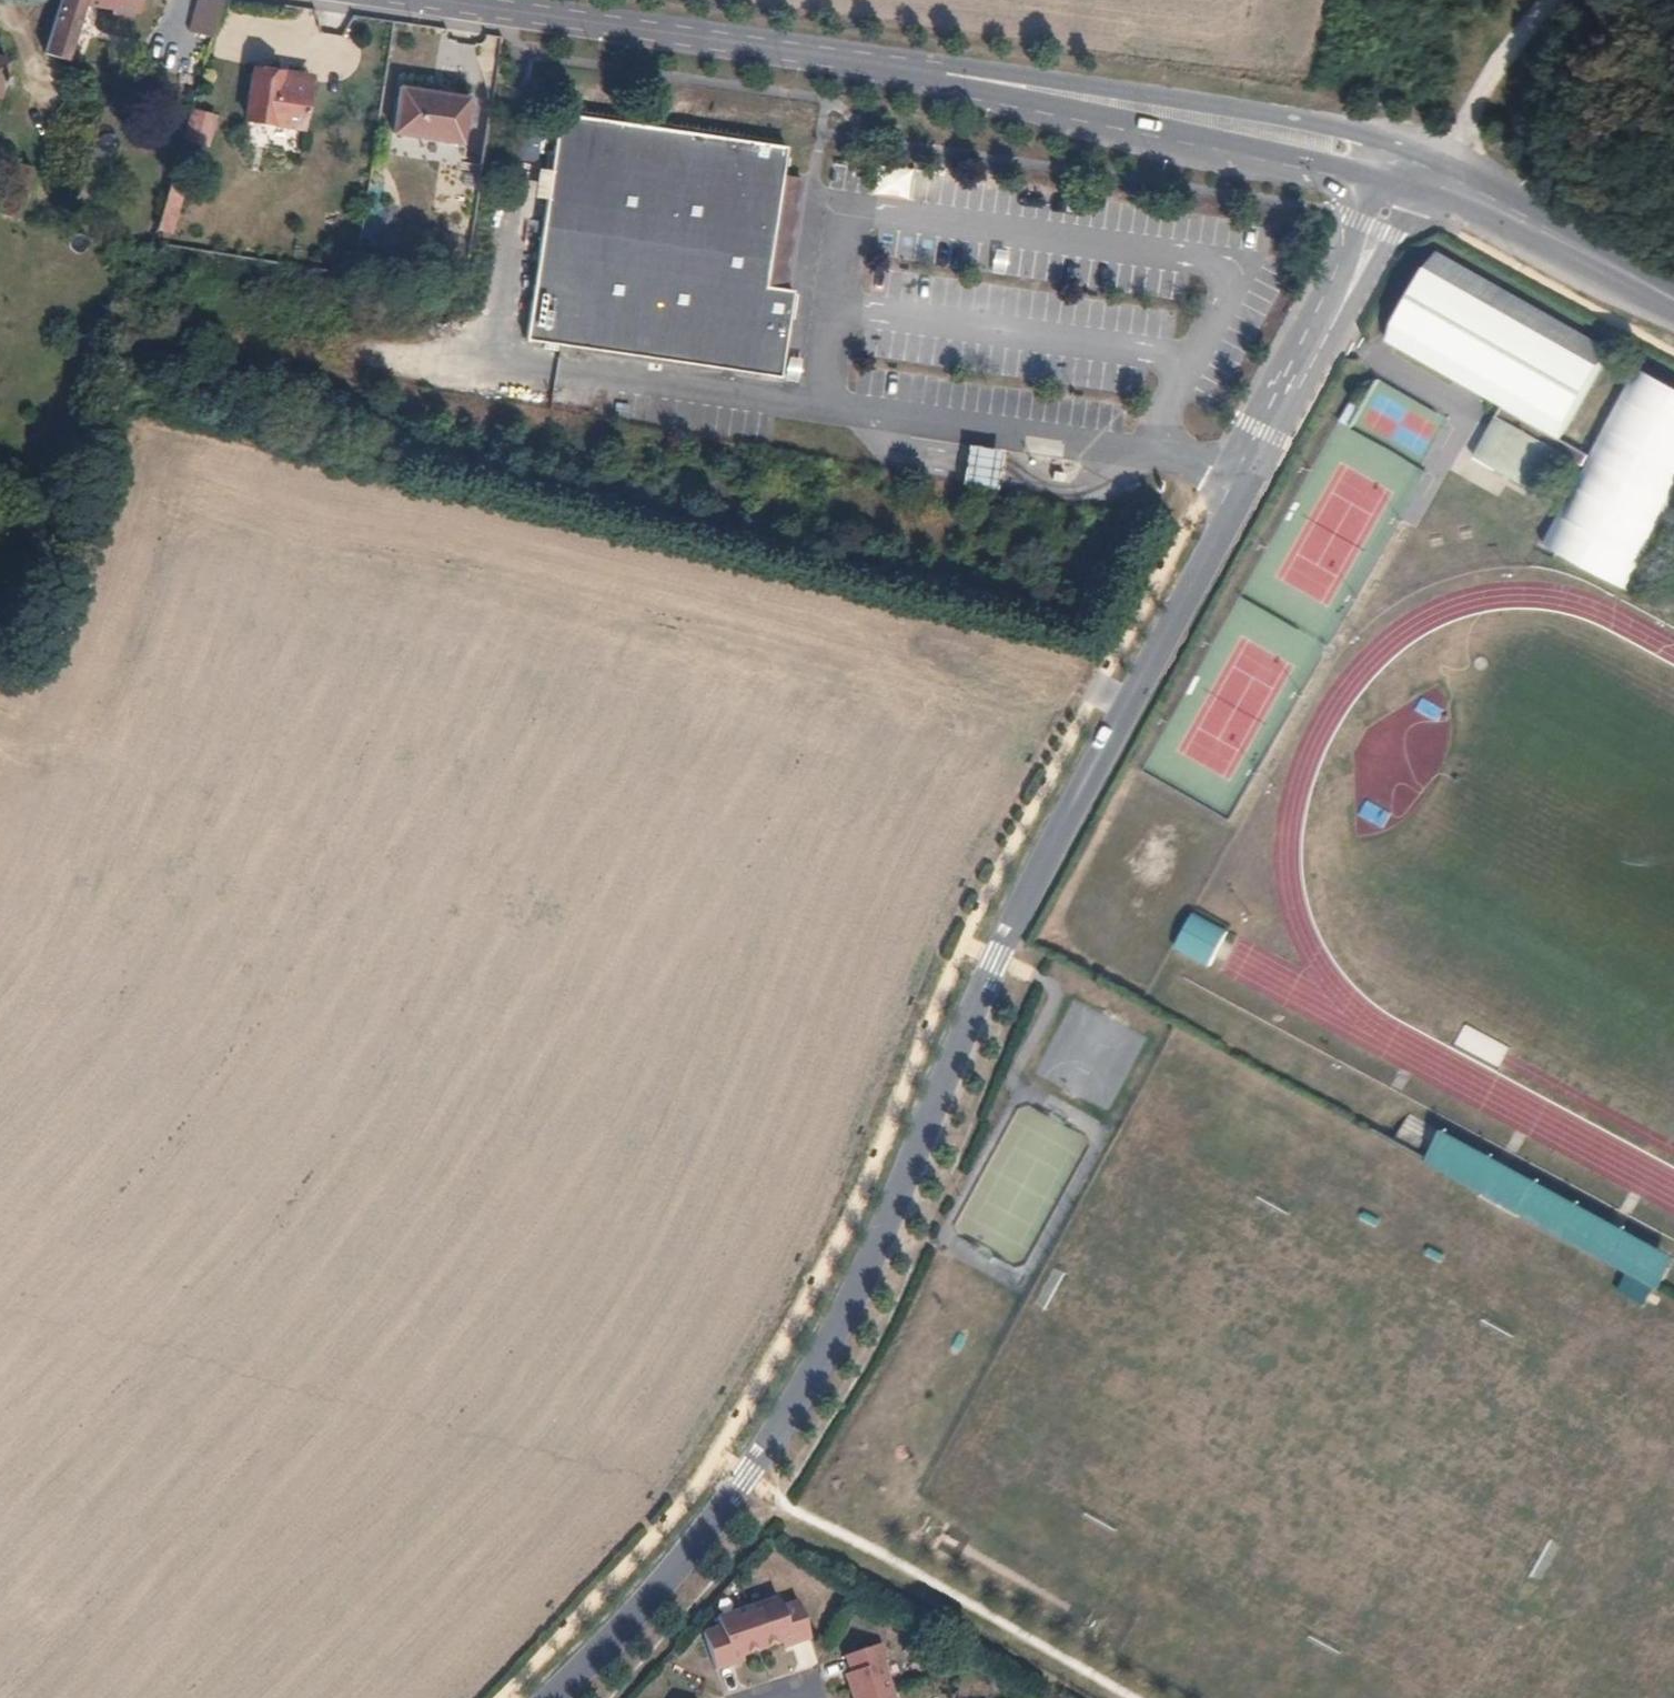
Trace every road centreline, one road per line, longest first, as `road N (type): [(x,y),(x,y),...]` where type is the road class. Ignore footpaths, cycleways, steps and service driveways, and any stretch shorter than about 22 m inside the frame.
road 1 (residential): [(552,1697),(748,1480),(893,1207),(993,963),(1251,465),(1386,232),(1435,175)]
road 2 (secondary): [(447,0),(1030,88),(1335,143),(1435,175)]
road 3 (secondary): [(1673,303),(1435,175)]
road 4 (track): [(1435,175),(1556,0)]

